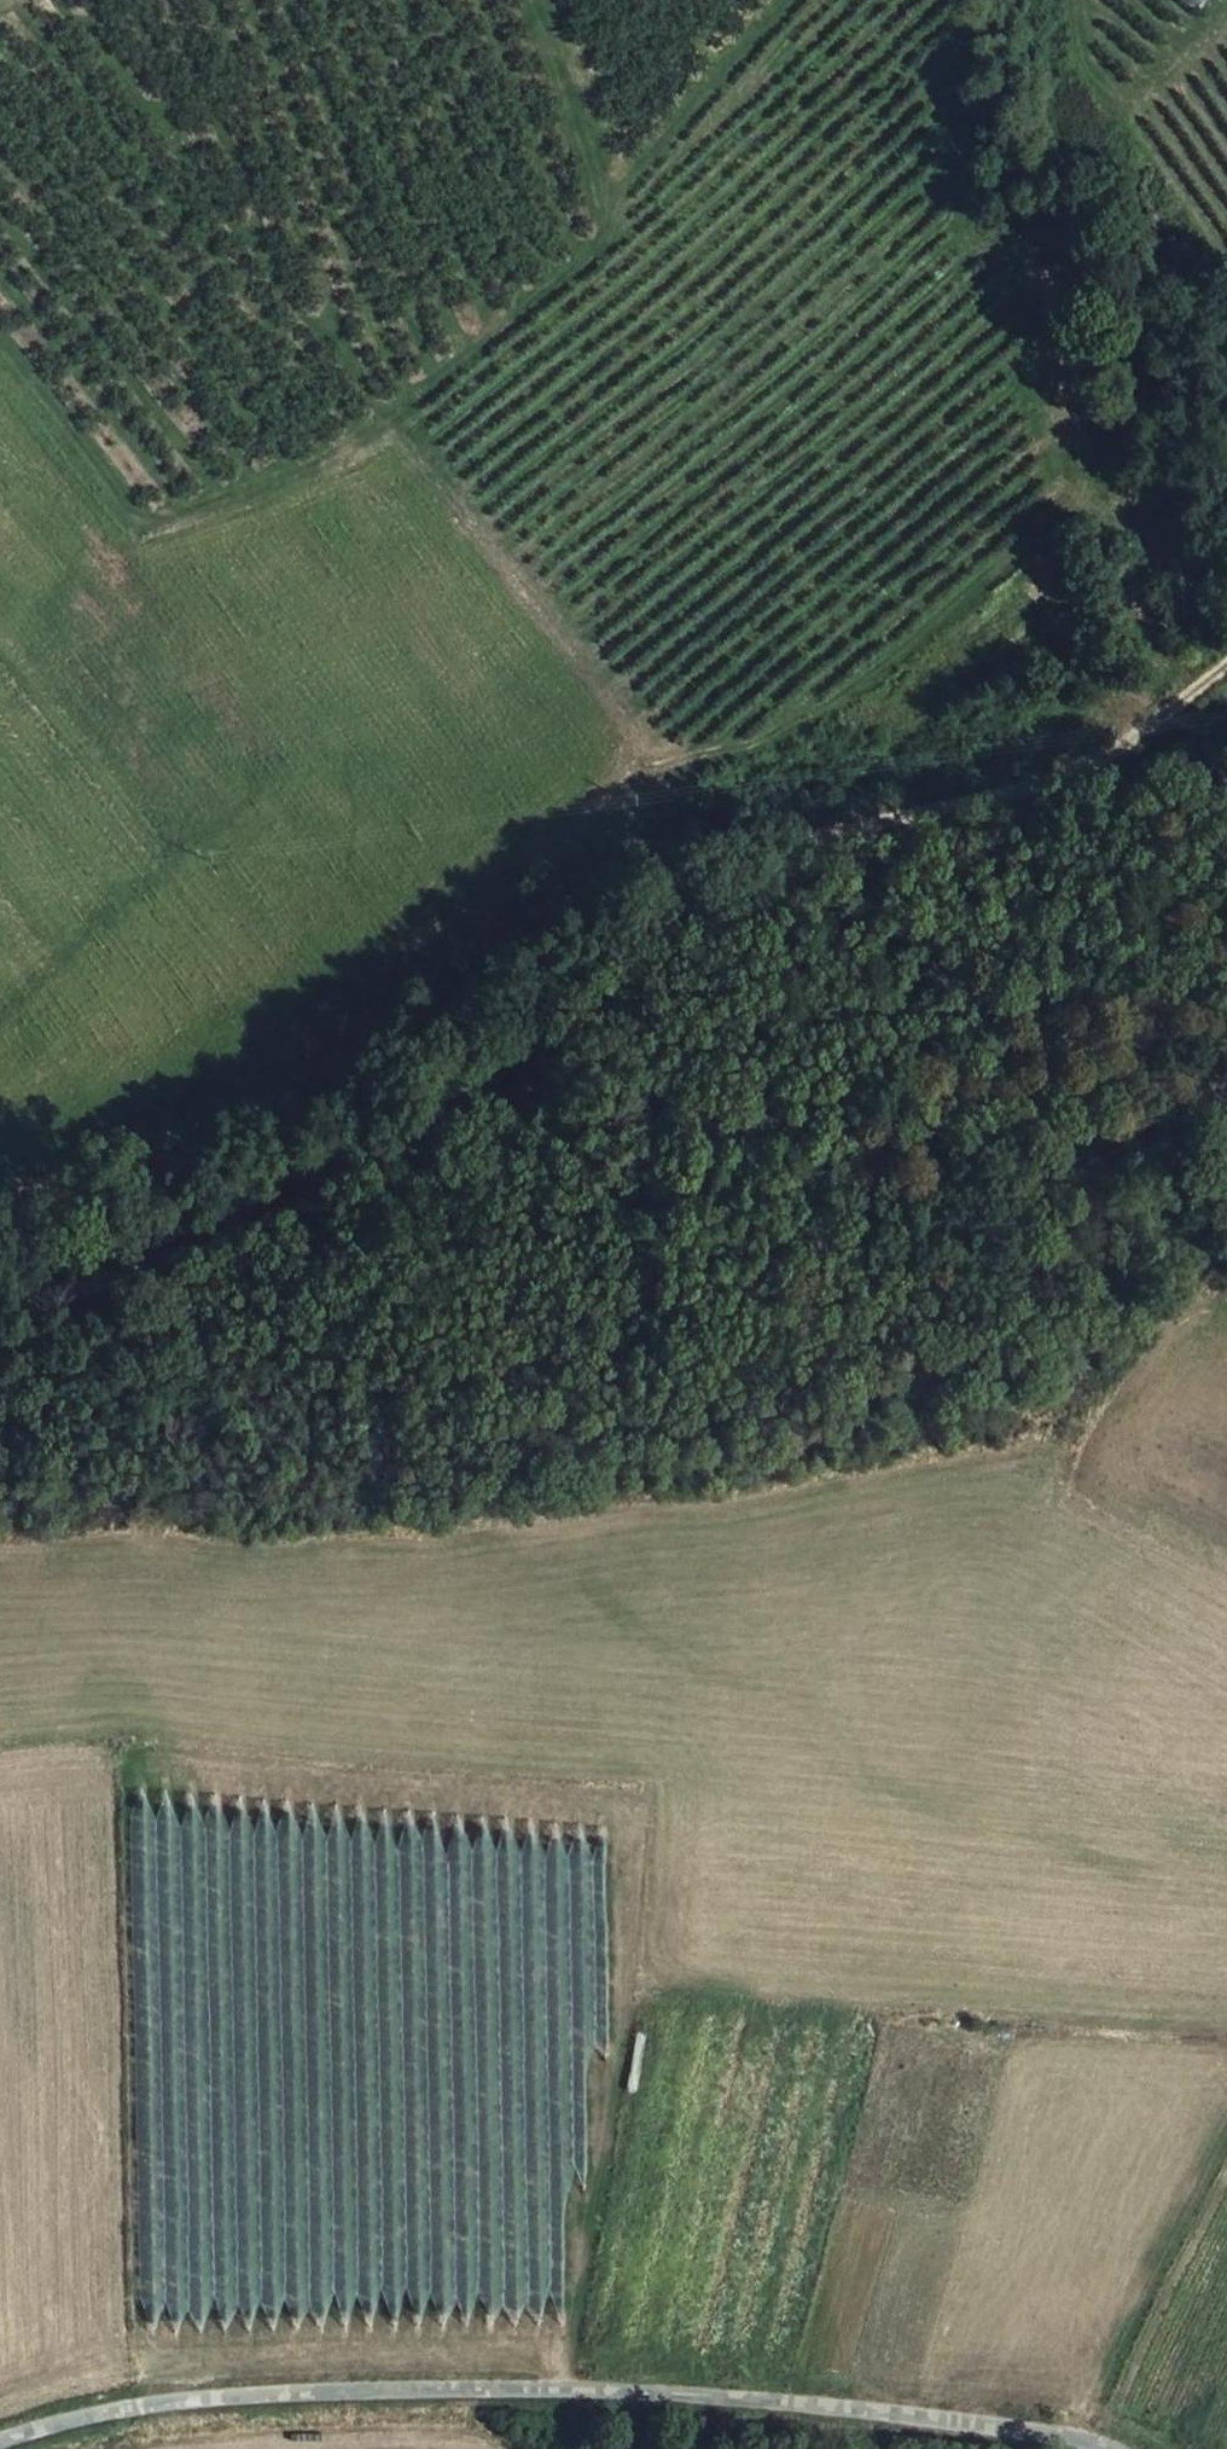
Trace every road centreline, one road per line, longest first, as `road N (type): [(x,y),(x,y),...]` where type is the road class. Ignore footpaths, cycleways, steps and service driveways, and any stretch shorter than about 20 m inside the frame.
road 1 (track): [(1226,681),(1078,776),(846,824),(444,1113),(262,1216),(0,1296)]
road 2 (unclassified): [(4,2448),(173,2403),(544,2392),(886,2415),(1107,2448)]

